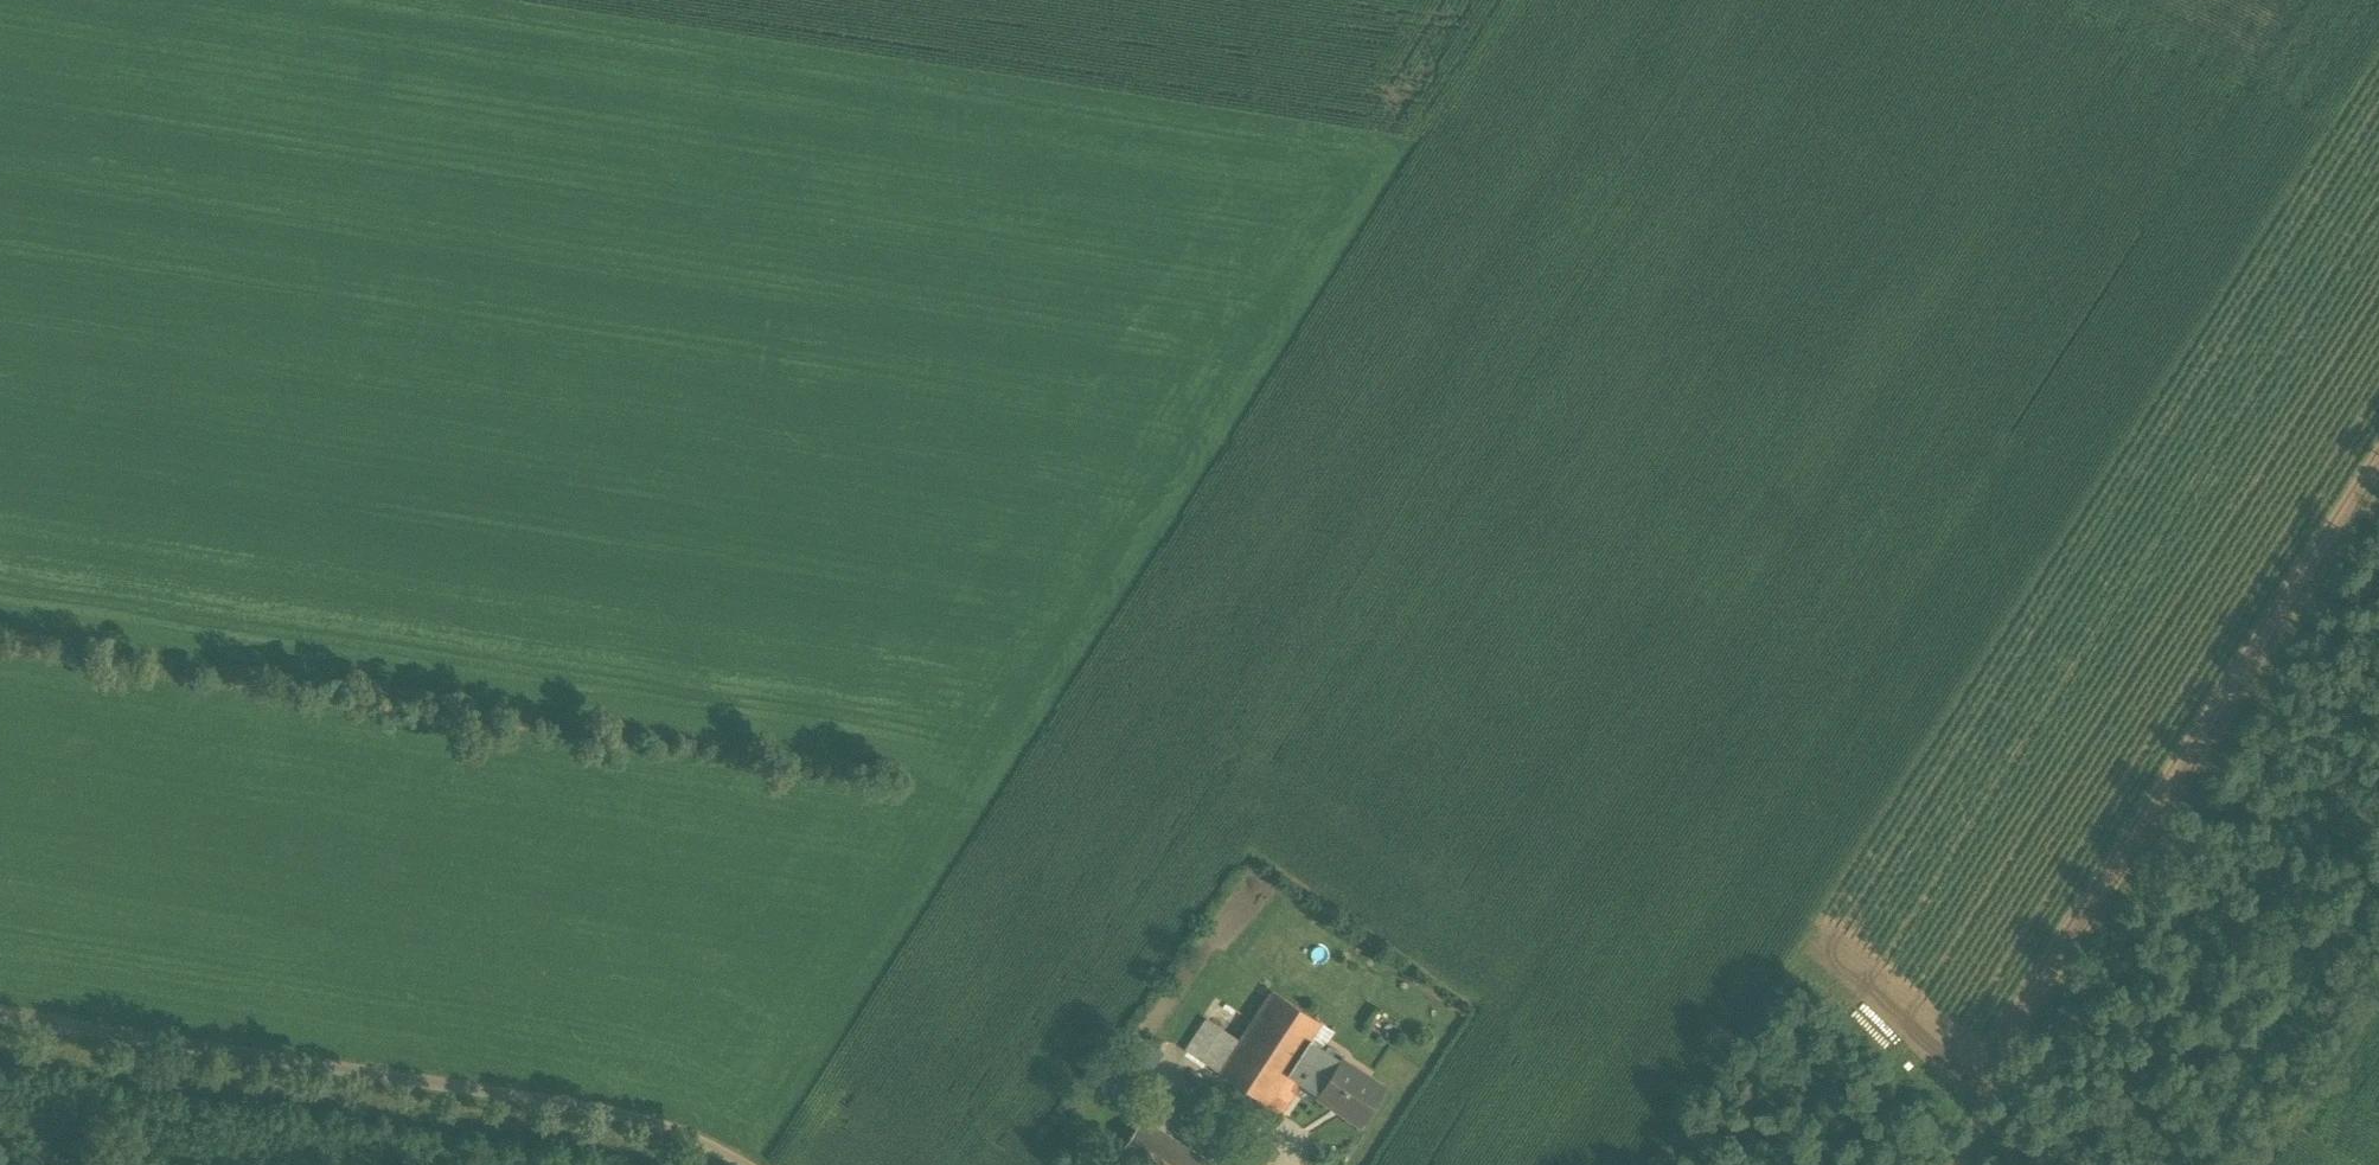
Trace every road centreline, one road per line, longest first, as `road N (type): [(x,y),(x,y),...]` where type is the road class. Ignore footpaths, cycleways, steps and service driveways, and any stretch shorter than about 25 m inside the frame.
road 1 (unclassified): [(733,1164),(671,1136),(583,1112),(0,1021)]

